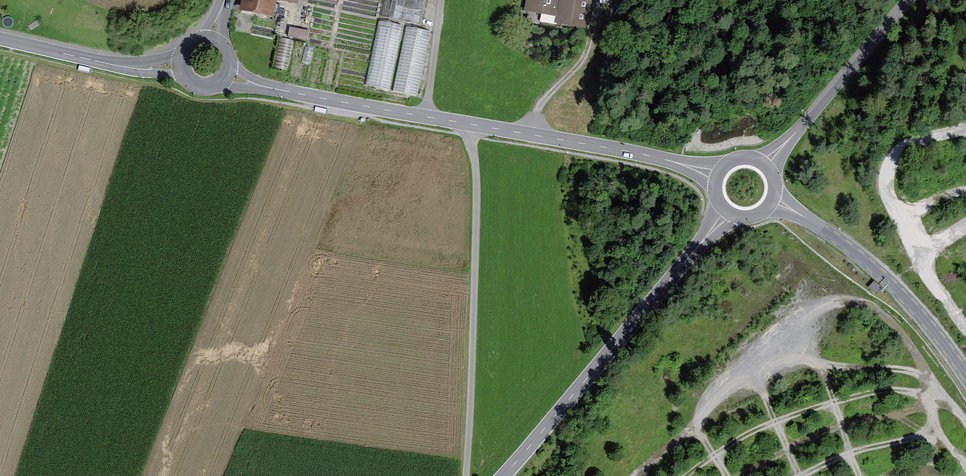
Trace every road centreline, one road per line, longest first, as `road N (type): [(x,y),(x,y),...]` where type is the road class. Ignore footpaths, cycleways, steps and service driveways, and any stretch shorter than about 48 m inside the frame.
road 1 (unclassified): [(467,123),(477,187),(466,475)]
road 2 (unclassified): [(702,242),(503,475)]
road 3 (track): [(933,438),(933,403),(884,390),(754,431),(686,475)]
road 4 (tertiary): [(965,376),(904,296),(804,217)]
road 5 (track): [(945,396),(825,431),(739,475)]
road 6 (tertiary): [(681,164),(467,123)]
road 7 (track): [(927,372),(879,313),(843,300),(816,309),(770,367)]
road 8 (track): [(816,363),(770,367),(753,377),(640,475)]
road 9 (tertiary): [(426,117),(228,74)]
road 10 (tertiary): [(181,65),(131,67),(0,39)]
road 11 (unclassified): [(908,0),(790,138)]
road 12 (track): [(965,423),(927,372),(816,363)]
road 13 (track): [(801,475),(867,448),(933,438)]
road 14 (track): [(859,475),(816,363)]

